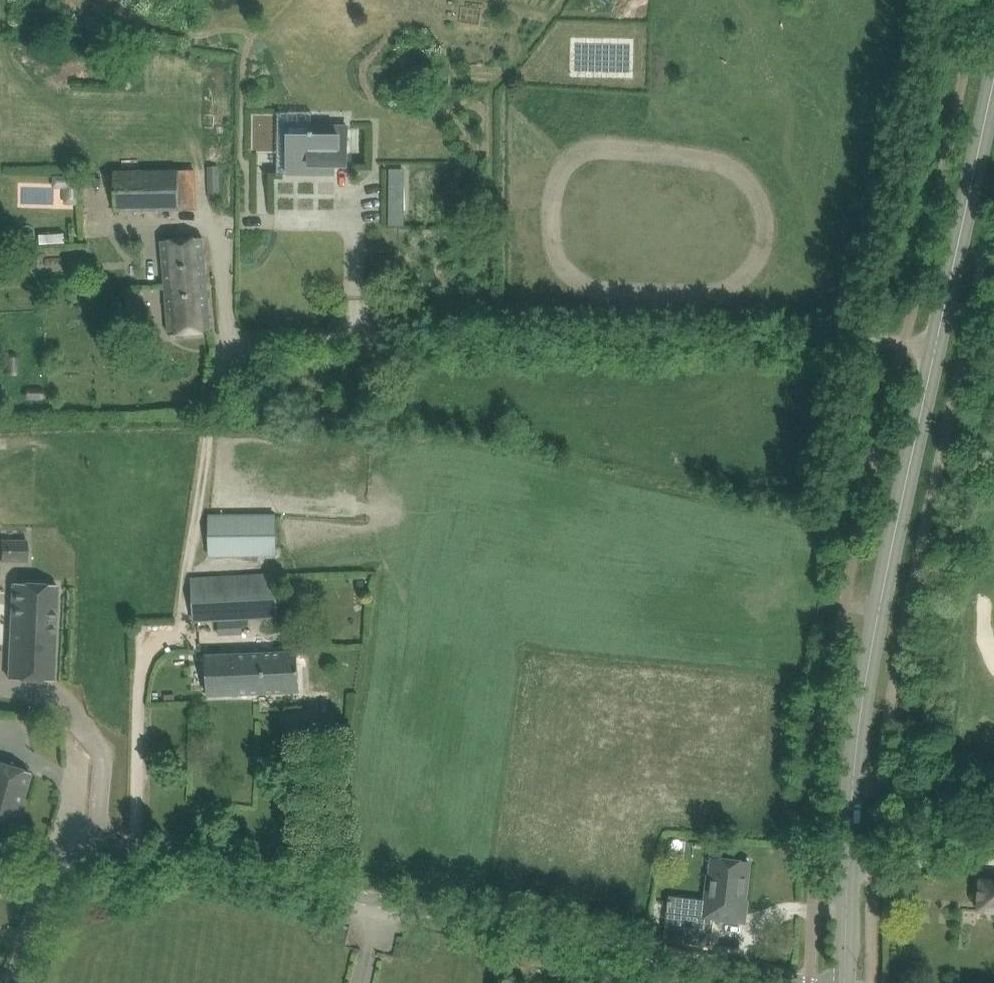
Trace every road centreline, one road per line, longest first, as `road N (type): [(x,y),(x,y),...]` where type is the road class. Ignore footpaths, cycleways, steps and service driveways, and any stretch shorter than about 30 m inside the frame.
road 1 (unclassified): [(14,982),(35,893),(54,857),(99,850),(798,982)]
road 2 (unclassified): [(204,457),(206,363),(217,341),(240,336),(937,343)]
road 3 (tertiary): [(846,982),(859,742),(937,343)]
road 4 (tertiary): [(937,343),(993,55)]

